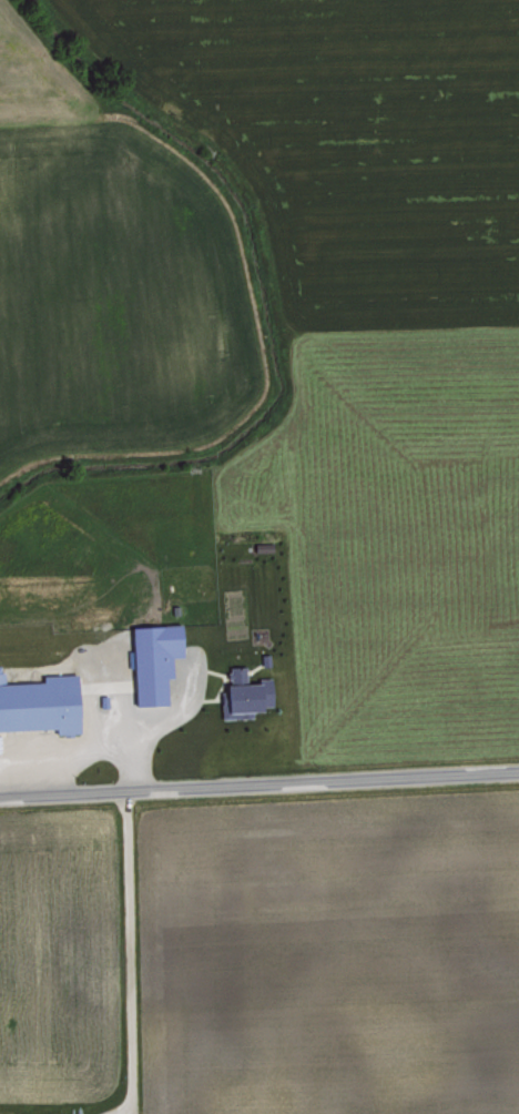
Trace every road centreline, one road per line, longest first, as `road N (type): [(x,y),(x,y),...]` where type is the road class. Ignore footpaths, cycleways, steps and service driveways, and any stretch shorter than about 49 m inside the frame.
road 1 (residential): [(0,797),(518,772)]

